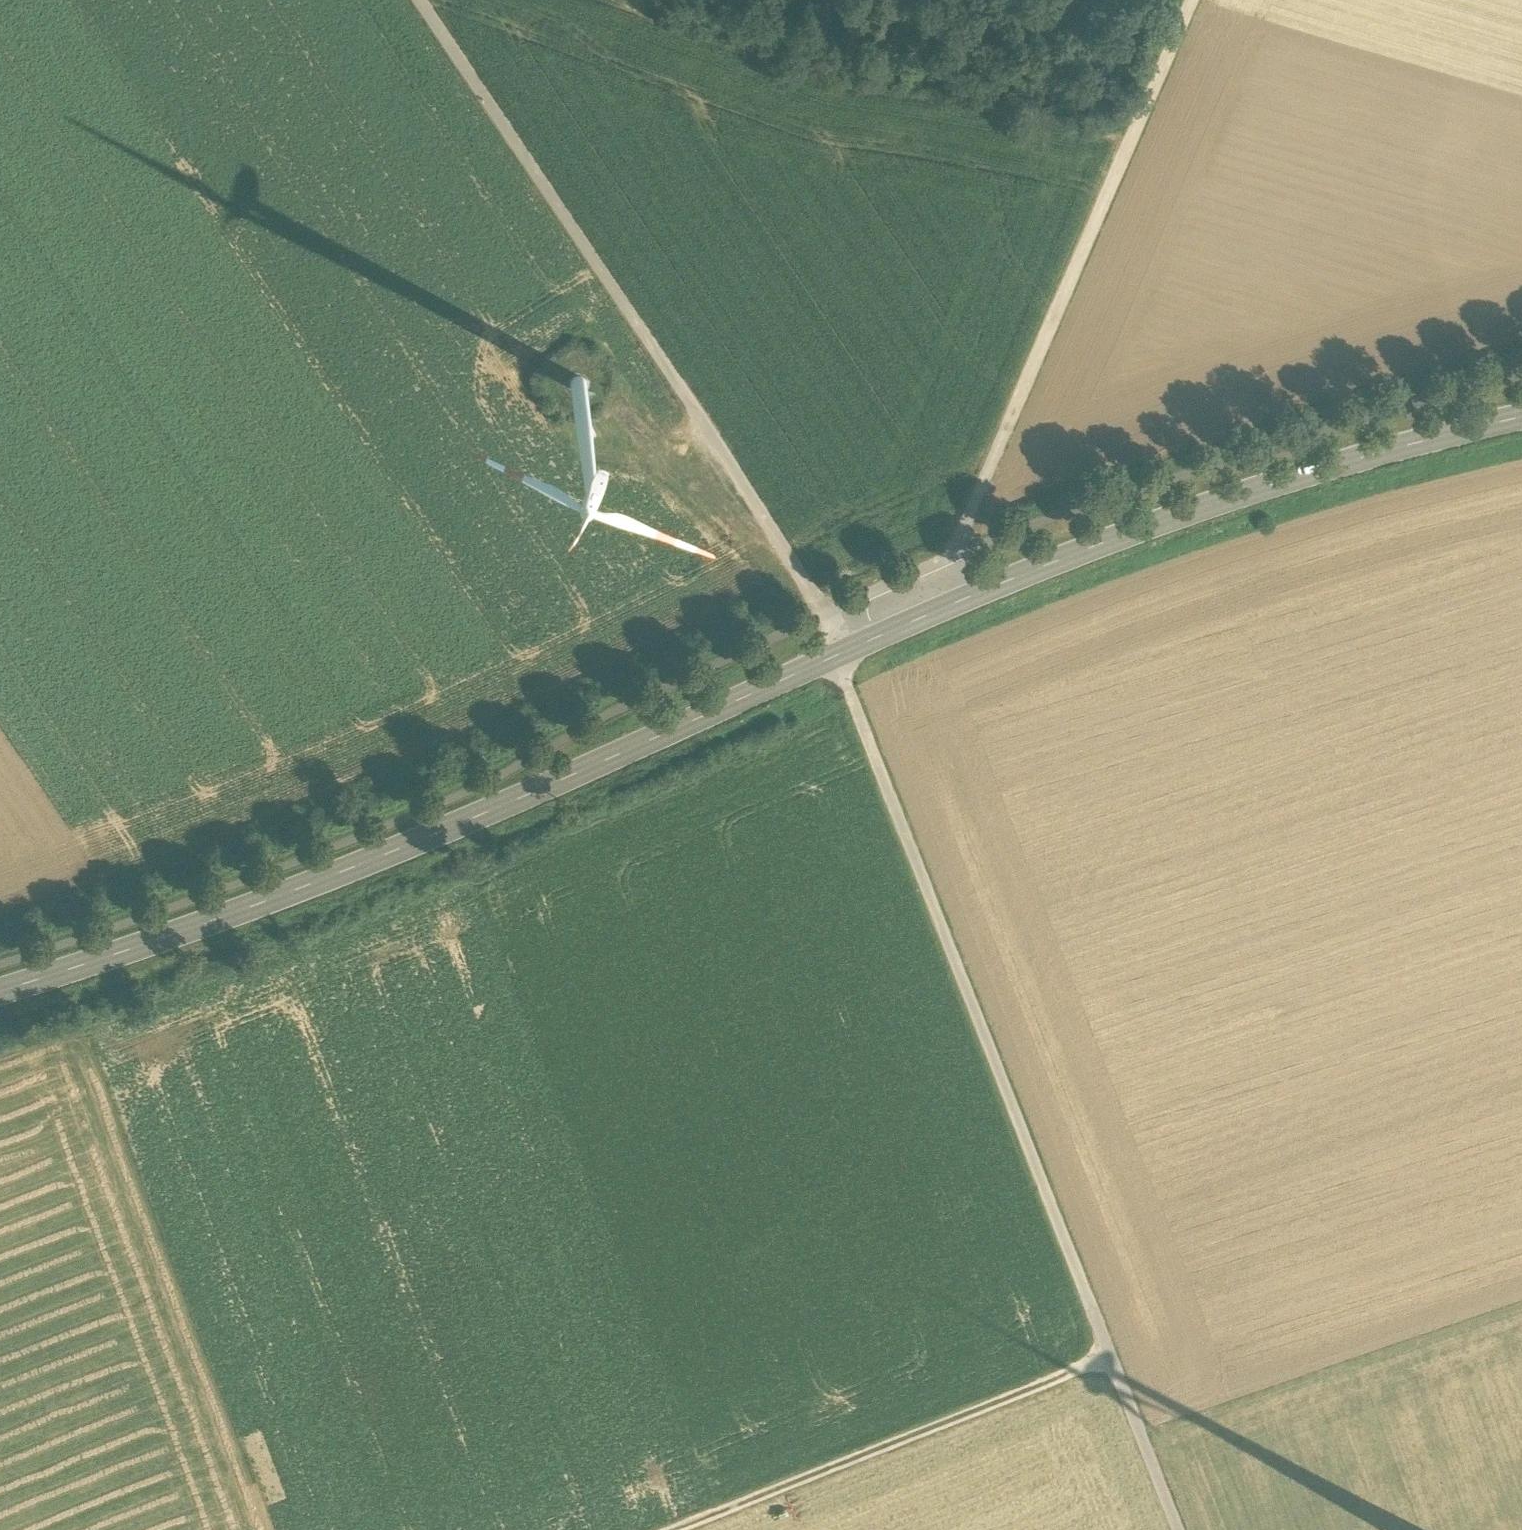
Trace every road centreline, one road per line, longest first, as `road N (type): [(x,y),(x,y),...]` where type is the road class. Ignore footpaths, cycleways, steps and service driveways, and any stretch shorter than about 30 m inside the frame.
road 1 (secondary): [(0,995),(372,866),(835,662),(1152,533),(1304,480),(1521,422)]
road 2 (track): [(835,662),(969,980),(1175,1529)]
road 3 (track): [(845,658),(764,520),(414,0)]
road 4 (track): [(814,603),(979,527),(1190,0)]
road 5 (track): [(1110,1365),(687,1529)]

